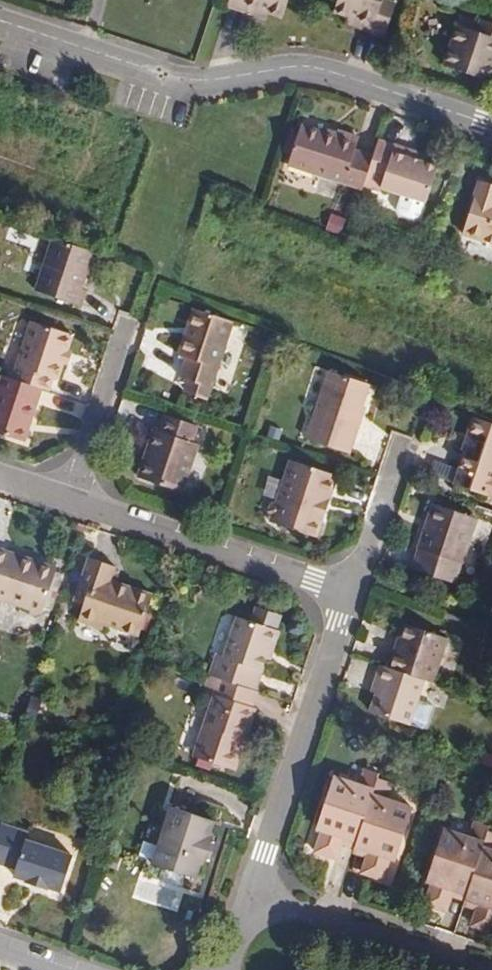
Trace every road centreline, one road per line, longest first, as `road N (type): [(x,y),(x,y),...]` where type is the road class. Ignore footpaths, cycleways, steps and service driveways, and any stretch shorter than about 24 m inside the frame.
road 1 (residential): [(491,125),(330,71),(177,78),(0,21)]
road 2 (residential): [(349,594),(250,898)]
road 3 (residential): [(72,501),(349,594)]
road 4 (residential): [(466,969),(250,898)]
road 5 (residential): [(136,322),(72,501)]
road 6 (residential): [(399,449),(349,594)]

